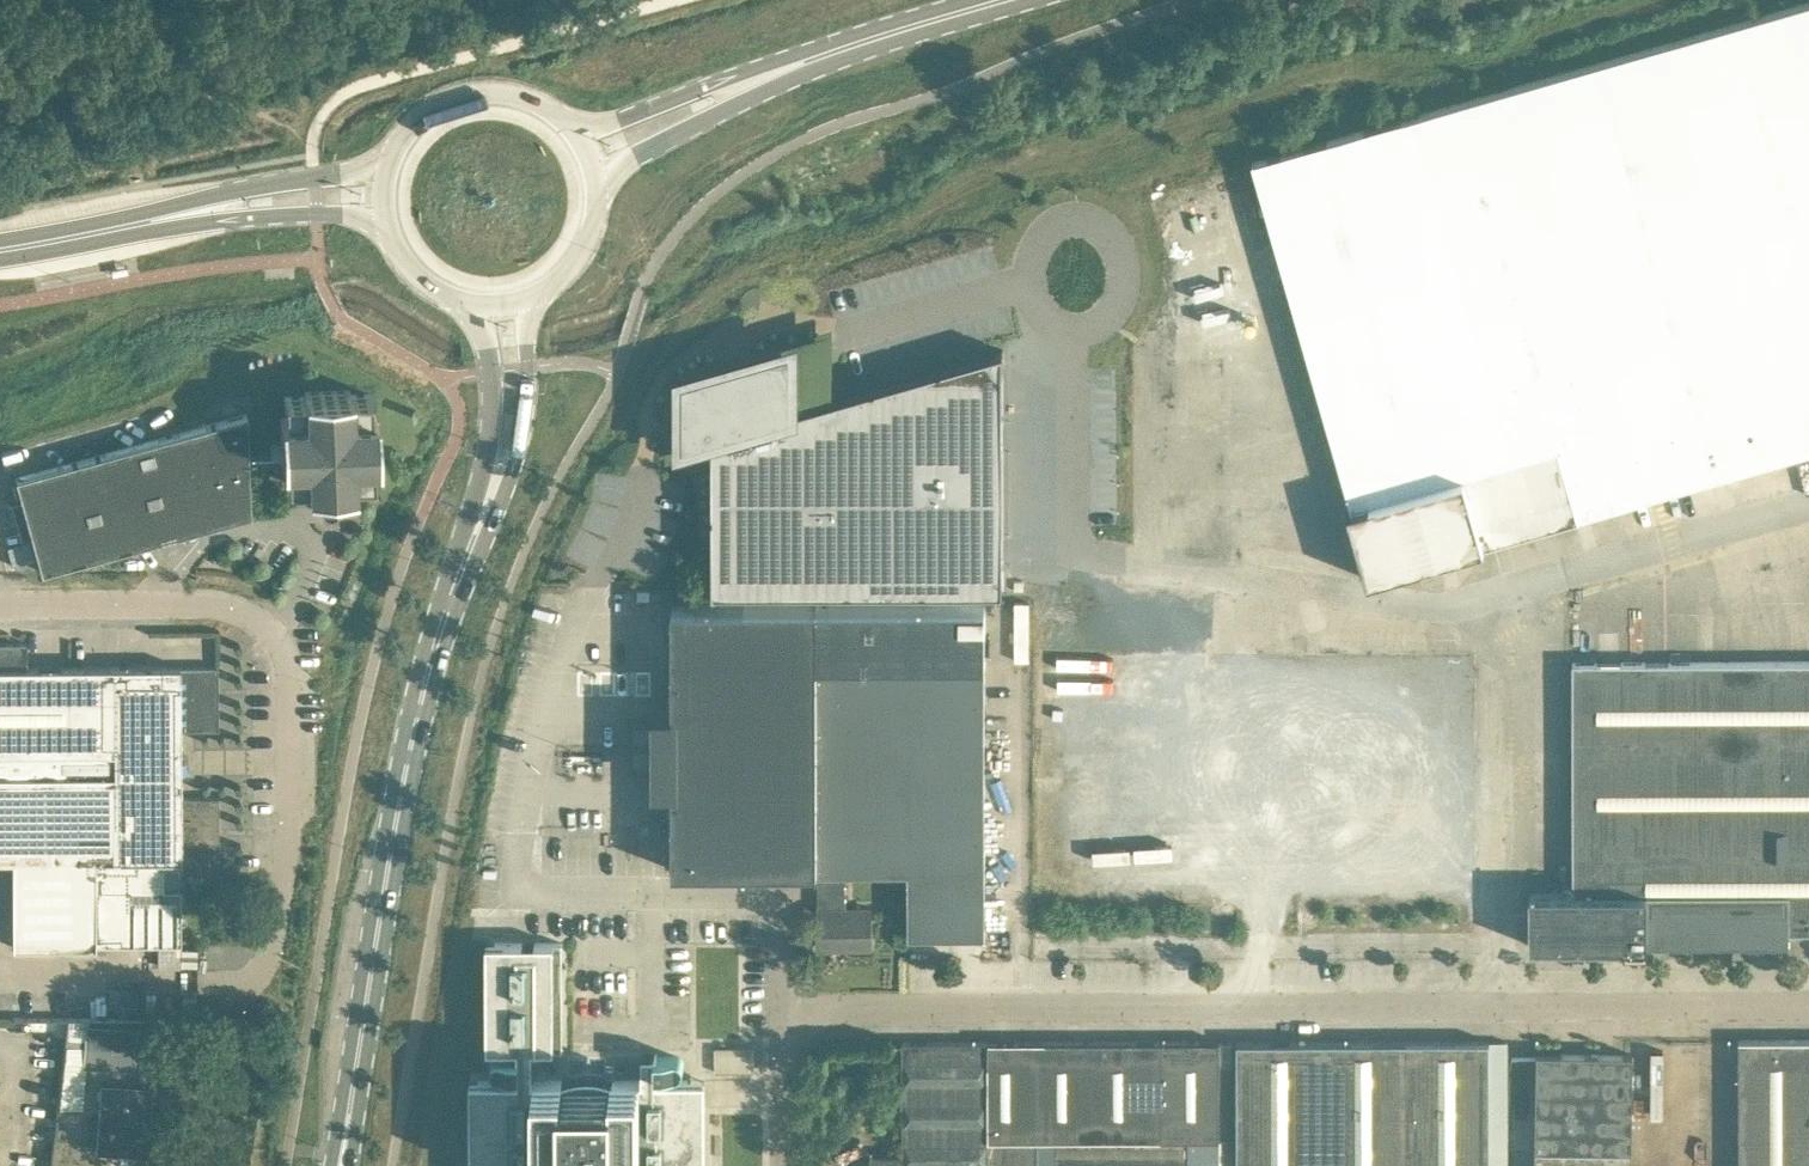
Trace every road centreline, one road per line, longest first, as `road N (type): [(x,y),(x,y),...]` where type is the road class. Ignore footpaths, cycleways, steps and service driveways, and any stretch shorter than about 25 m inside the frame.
road 1 (unclassified): [(781,1165),(779,1051),(804,1024),(839,1014),(1808,1003)]
road 2 (primary): [(344,1165),(414,756),(496,459)]
road 3 (unclassified): [(200,985),(259,977),(276,928),(287,680),(269,629),(216,608),(0,610)]
road 4 (secondary): [(391,167),(264,185),(167,218)]
road 5 (primary): [(575,134),(532,102),(478,95),(429,115),(391,167)]
road 6 (primary): [(789,66),(701,85),(575,134)]
road 7 (primary): [(597,181),(789,66)]
road 8 (primary): [(789,66),(1002,0)]
road 9 (secondary): [(167,218),(387,220)]
road 10 (secondary): [(167,218),(0,251)]
road 11 (primary): [(496,459),(521,426),(531,367),(529,300)]
road 12 (primary): [(477,306),(496,459)]
road 13 (primary): [(529,300),(564,279),(584,254),(597,222),(597,181)]
road 14 (primary): [(387,220),(418,276),(477,306)]

